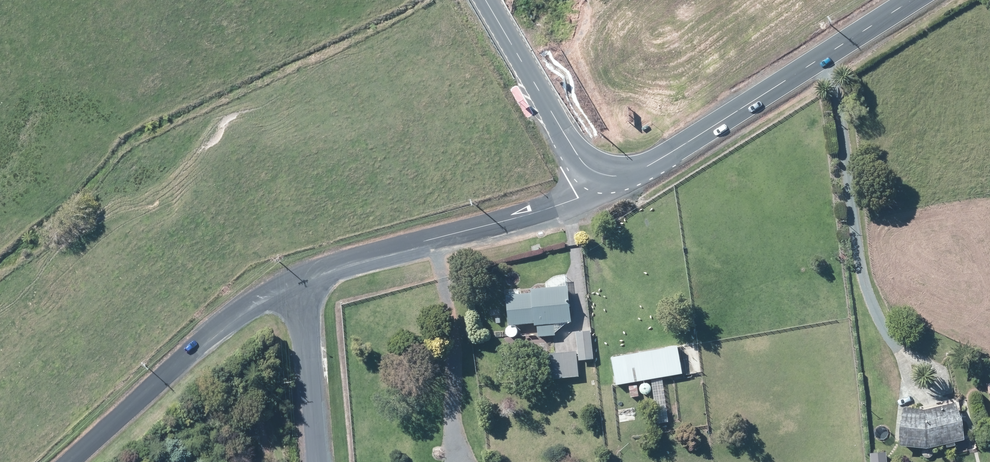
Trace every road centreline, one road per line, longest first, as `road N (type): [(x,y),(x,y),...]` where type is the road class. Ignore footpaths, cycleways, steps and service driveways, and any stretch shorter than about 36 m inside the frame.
road 1 (tertiary): [(913,0),(648,166),(594,172)]
road 2 (residential): [(594,172),(578,198),(298,276)]
road 3 (residential): [(298,276),(233,312),(68,461)]
road 4 (tertiary): [(594,172),(485,0)]
road 5 (unclassified): [(315,461),(298,276)]

